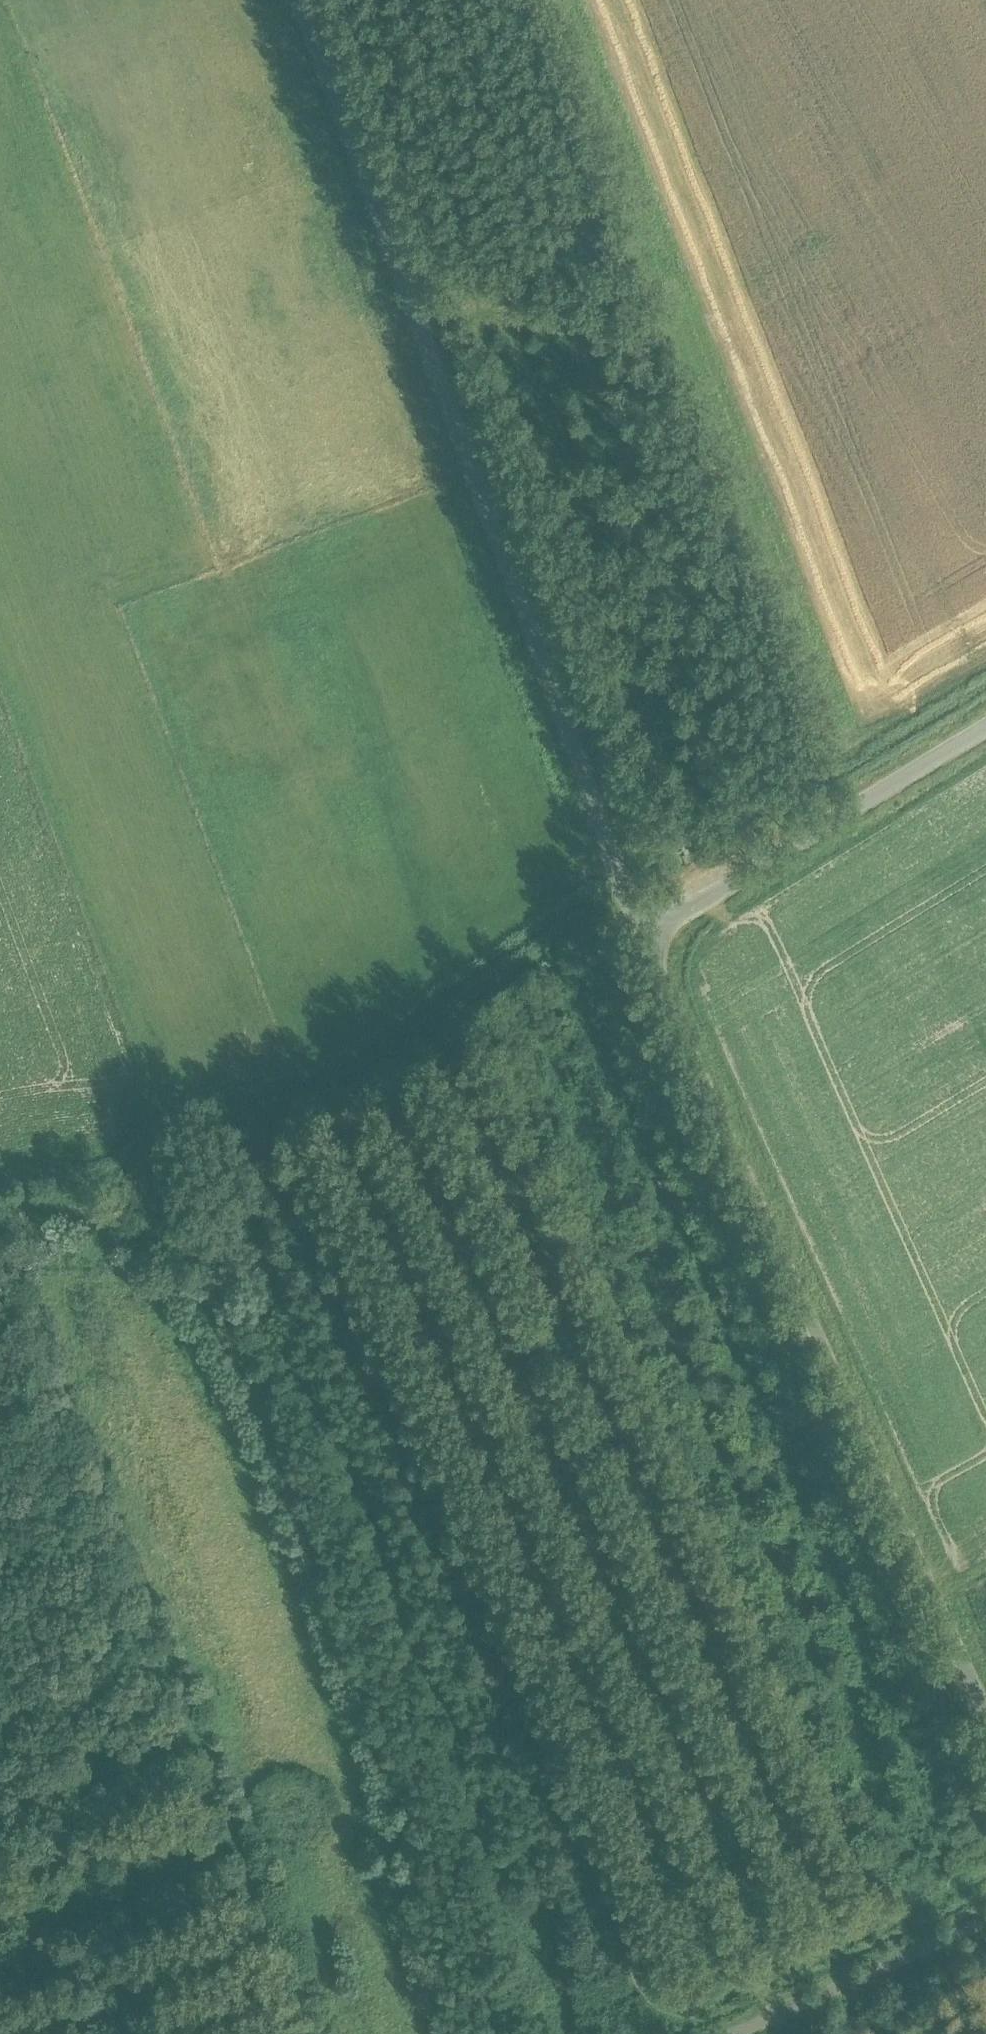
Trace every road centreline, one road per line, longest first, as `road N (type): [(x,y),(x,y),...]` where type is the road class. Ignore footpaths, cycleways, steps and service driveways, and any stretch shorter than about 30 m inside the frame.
road 1 (unclassified): [(647,935),(296,0)]
road 2 (unclassified): [(985,1715),(647,935)]
road 3 (unclassified): [(647,935),(985,729)]
road 4 (unclassified): [(985,1923),(741,2033)]

